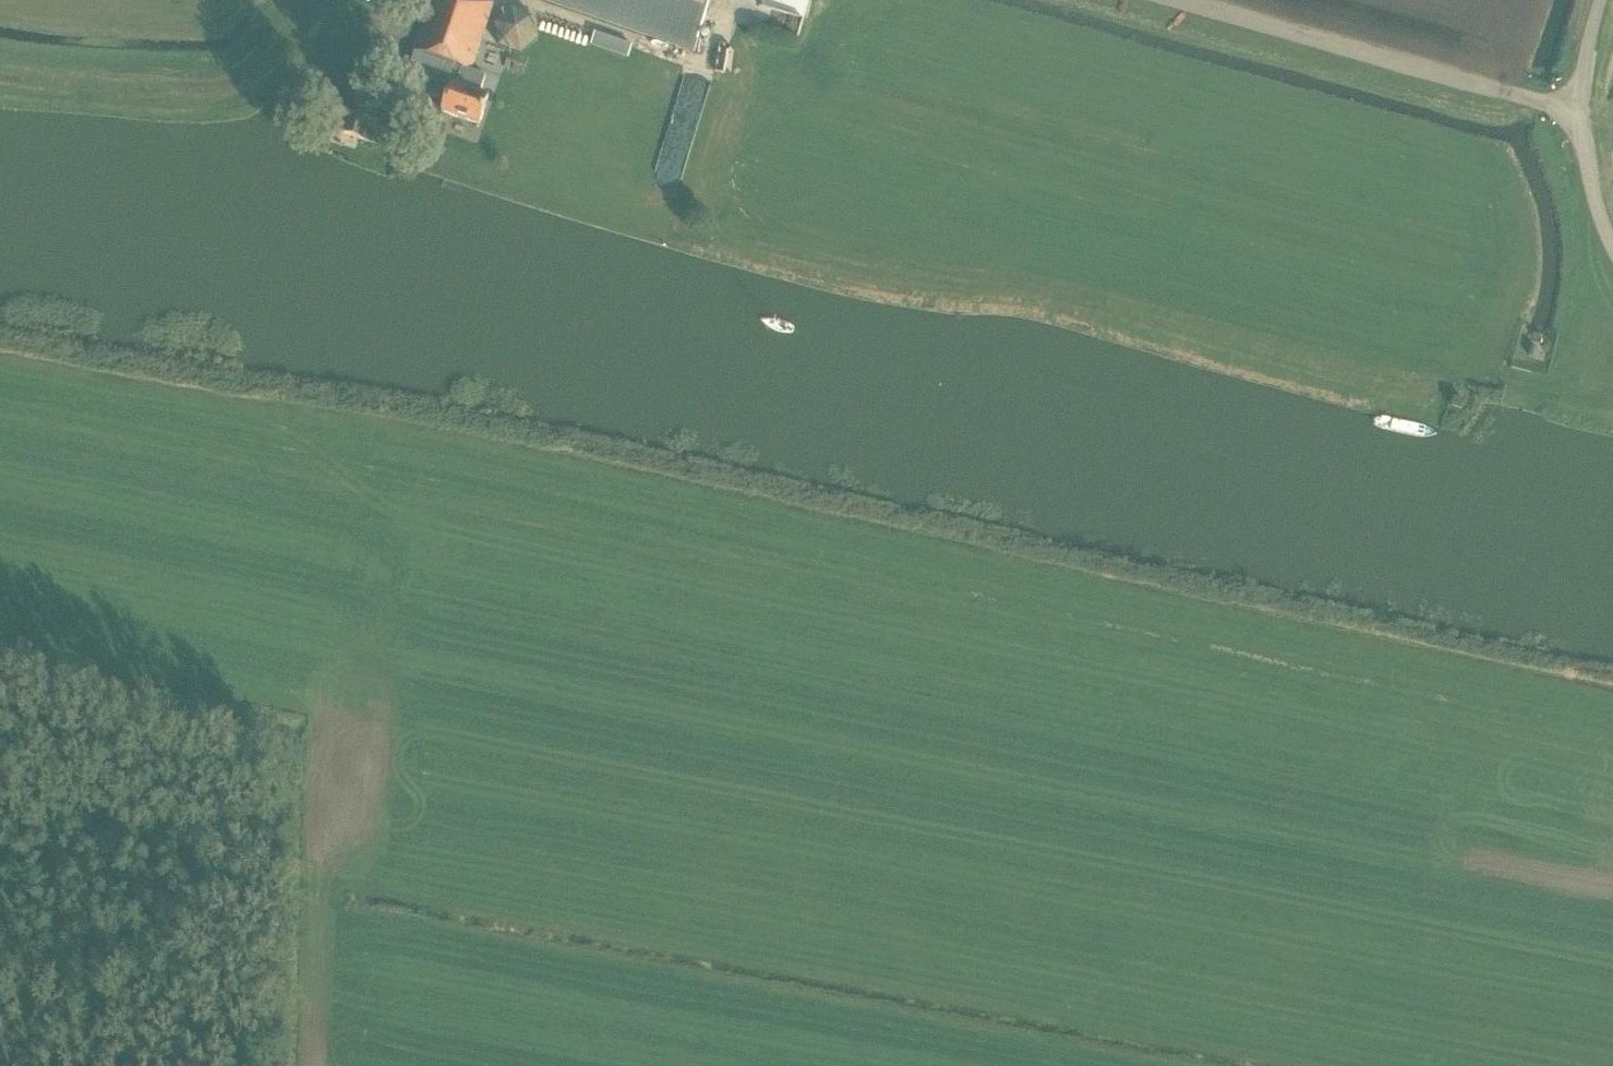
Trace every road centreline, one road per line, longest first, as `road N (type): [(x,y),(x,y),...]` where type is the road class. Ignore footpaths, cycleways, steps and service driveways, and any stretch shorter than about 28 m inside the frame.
road 1 (unclassified): [(1612,245),(1592,189),(1581,112),(1601,0)]

